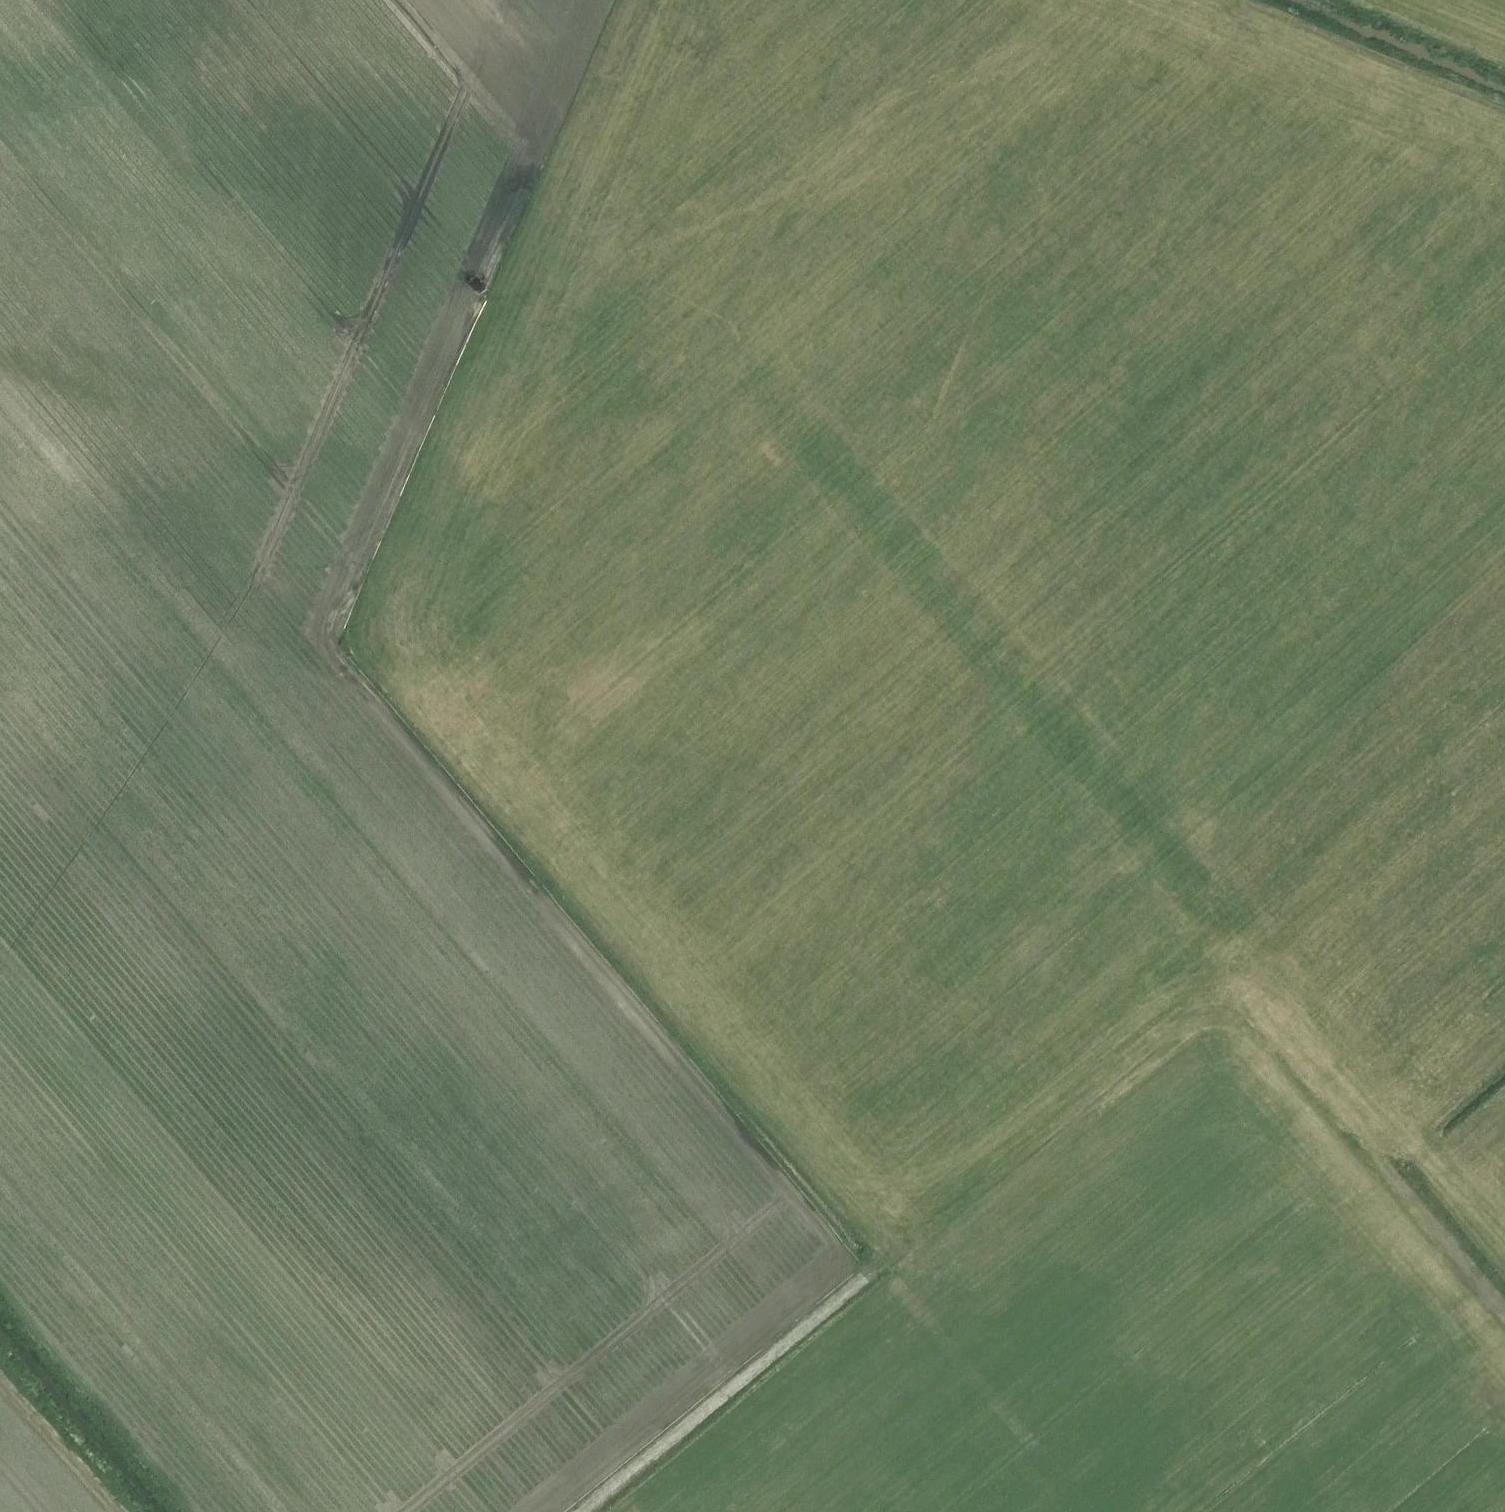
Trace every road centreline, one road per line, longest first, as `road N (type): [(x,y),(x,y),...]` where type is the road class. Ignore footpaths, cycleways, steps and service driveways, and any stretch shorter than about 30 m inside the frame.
road 1 (track): [(1504,1313),(1390,1176),(1313,1029),(1286,996),(1251,978)]
road 2 (unclassified): [(590,1511),(889,1265)]

